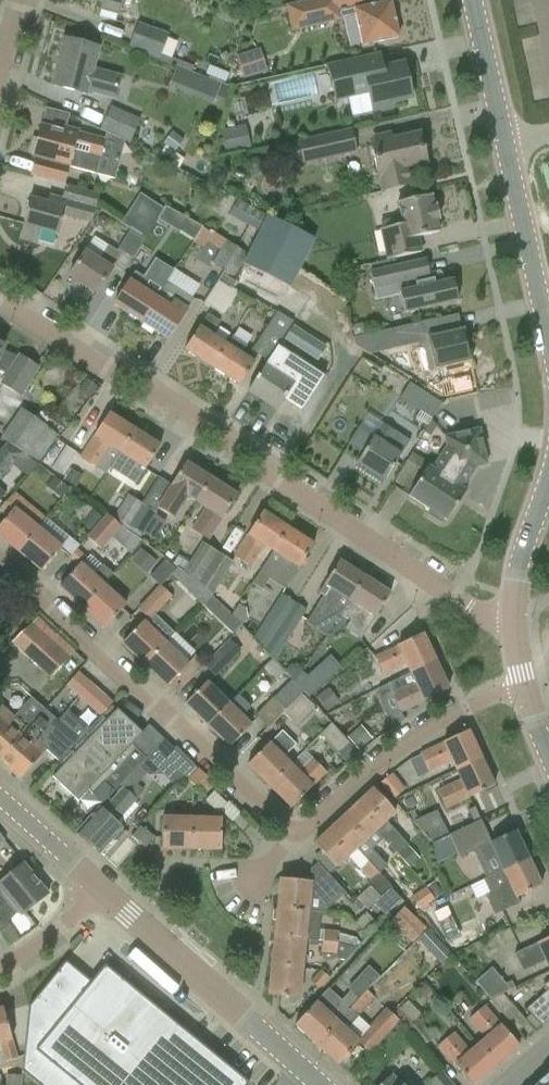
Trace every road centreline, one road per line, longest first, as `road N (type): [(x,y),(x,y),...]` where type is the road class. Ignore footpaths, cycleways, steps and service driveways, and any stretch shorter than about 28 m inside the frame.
road 1 (residential): [(515,640),(0,303)]
road 2 (residential): [(301,841),(0,557)]
road 3 (tertiary): [(318,1084),(98,893)]
road 4 (residential): [(301,841),(467,710),(534,694)]
road 5 (secondary): [(548,357),(509,149)]
road 6 (secondary): [(515,640),(521,560),(548,468)]
road 7 (secondary): [(509,149),(472,0)]
road 8 (tertiary): [(98,893),(0,801)]
road 9 (residential): [(98,893),(50,941),(0,969)]

